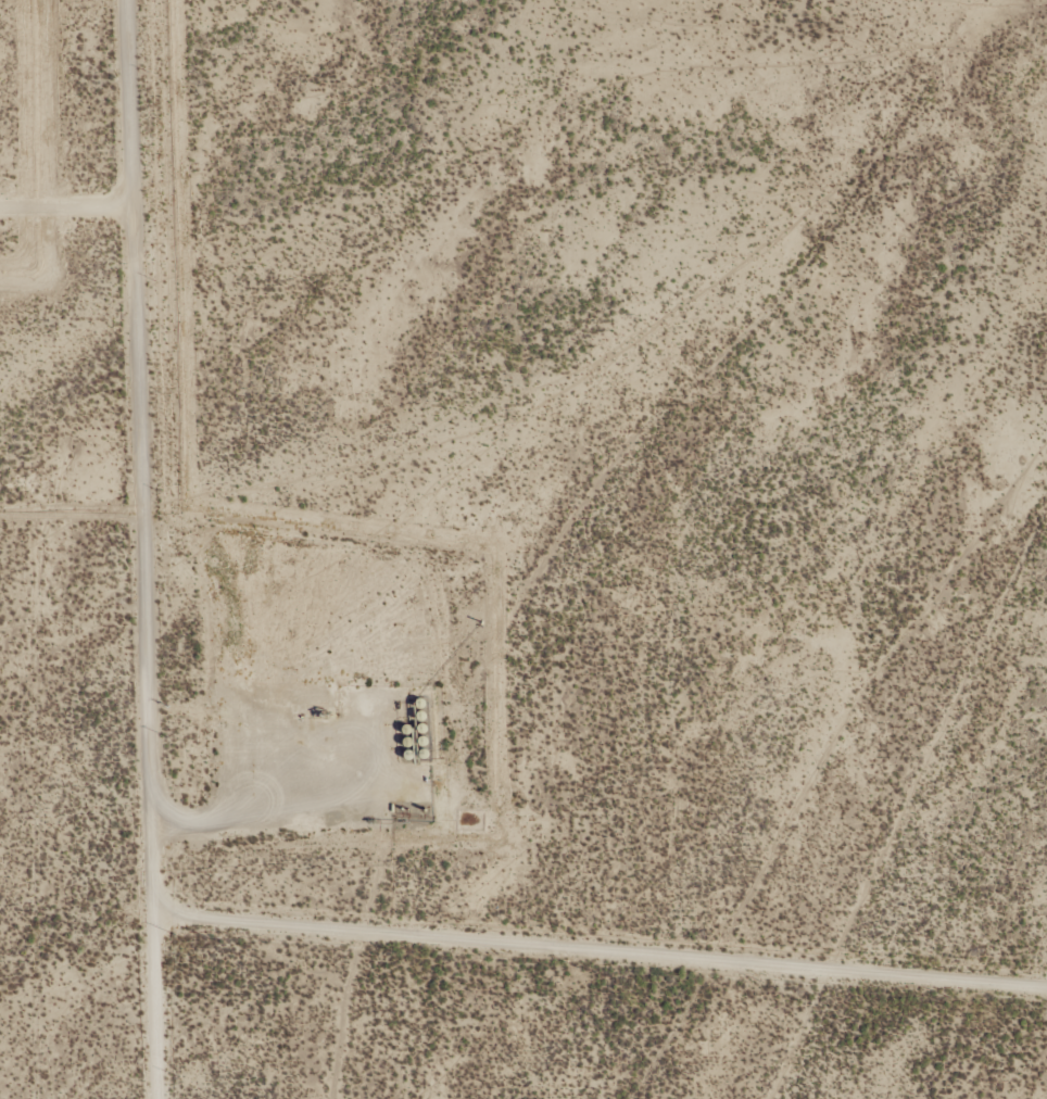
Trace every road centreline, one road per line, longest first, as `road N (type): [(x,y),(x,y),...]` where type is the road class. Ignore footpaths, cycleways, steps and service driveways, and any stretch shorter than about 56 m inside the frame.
road 1 (track): [(297,1098),(316,940),(358,794),(542,539),(791,273),(964,0)]

